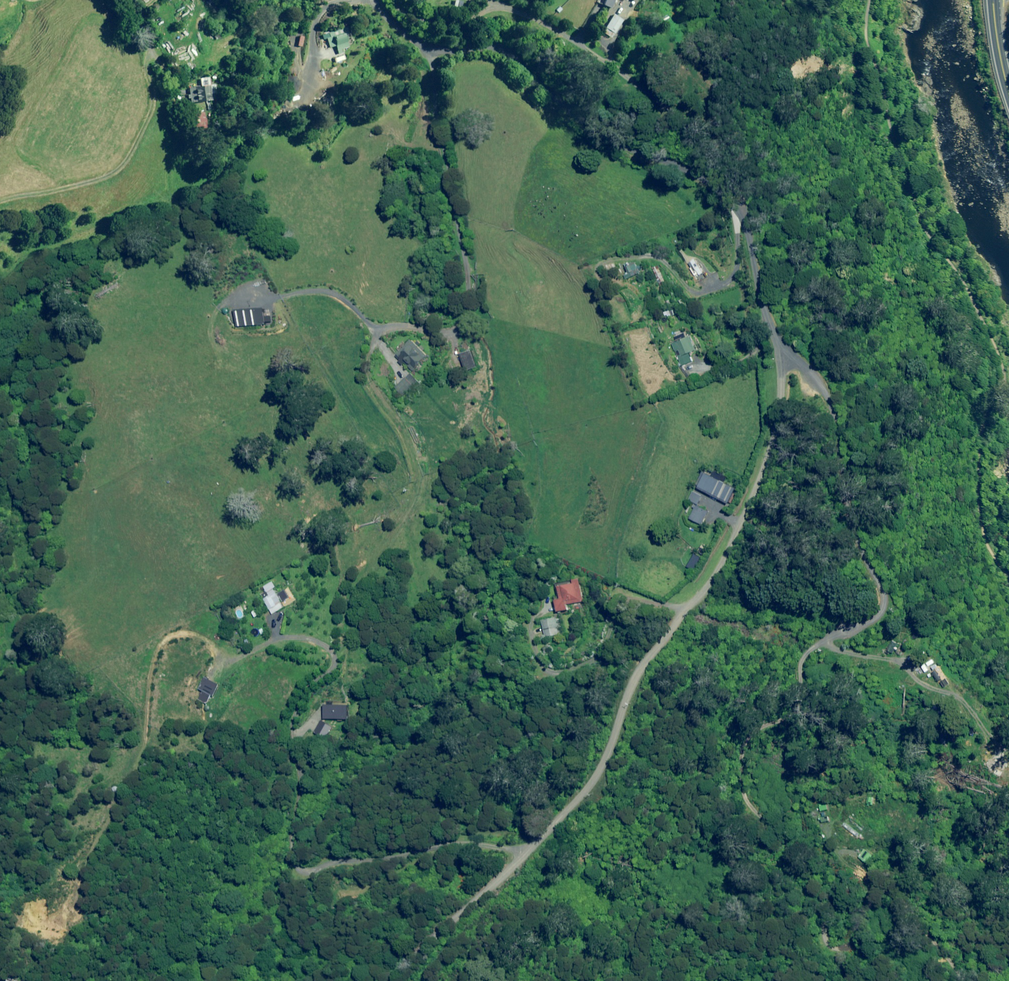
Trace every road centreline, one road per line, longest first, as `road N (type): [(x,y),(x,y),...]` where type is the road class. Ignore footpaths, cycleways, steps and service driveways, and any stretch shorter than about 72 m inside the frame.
road 1 (track): [(22,980),(148,737),(172,633),(196,620),(242,649),(289,642),(325,655),(344,648),(353,587),(422,483),(413,434),(370,375),(380,331),(448,331),(466,322),(470,286),(437,117),(434,50)]
road 2 (unclassified): [(786,351),(773,450),(738,549),(704,595),(679,610),(621,690),(591,780),(438,924),(390,980)]
road 3 (track): [(968,980),(896,891),(868,898),(843,947),(828,949),(818,900),(745,797),(738,768),(750,735),(794,705),(803,660),(818,643),(846,633)]
road 4 (residential): [(376,0),(427,48),(514,54),(612,138),(720,189),(745,224),(767,319),(786,351)]
road 5 (residential): [(786,351),(833,411),(855,536),(884,589),(878,616),(846,633)]

